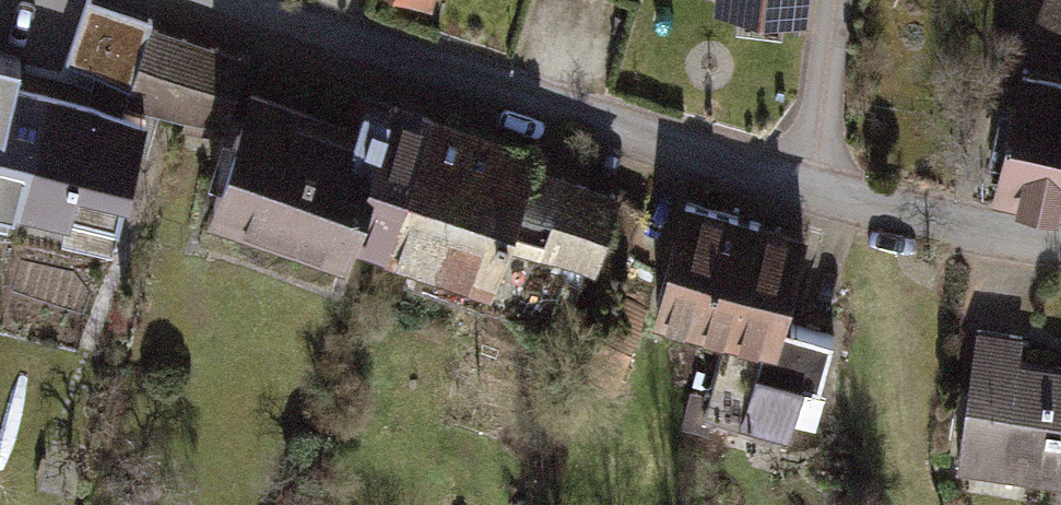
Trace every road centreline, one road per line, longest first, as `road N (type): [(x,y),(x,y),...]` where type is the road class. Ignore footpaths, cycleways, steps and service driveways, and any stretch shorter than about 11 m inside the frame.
road 1 (residential): [(235,0),(817,195)]
road 2 (residential): [(817,195),(1060,240)]
road 3 (residential): [(843,0),(817,195)]

